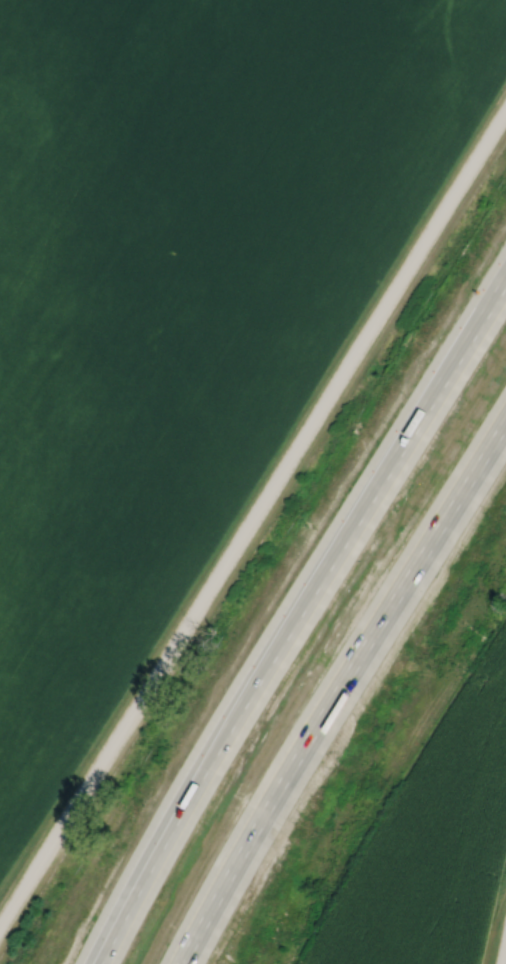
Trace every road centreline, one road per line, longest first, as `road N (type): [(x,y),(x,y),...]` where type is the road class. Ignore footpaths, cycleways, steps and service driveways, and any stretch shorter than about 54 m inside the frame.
road 1 (residential): [(505,116),(0,932)]
road 2 (motorway): [(505,283),(337,556),(105,963)]
road 3 (motorway): [(200,963),(291,800),(505,455)]

